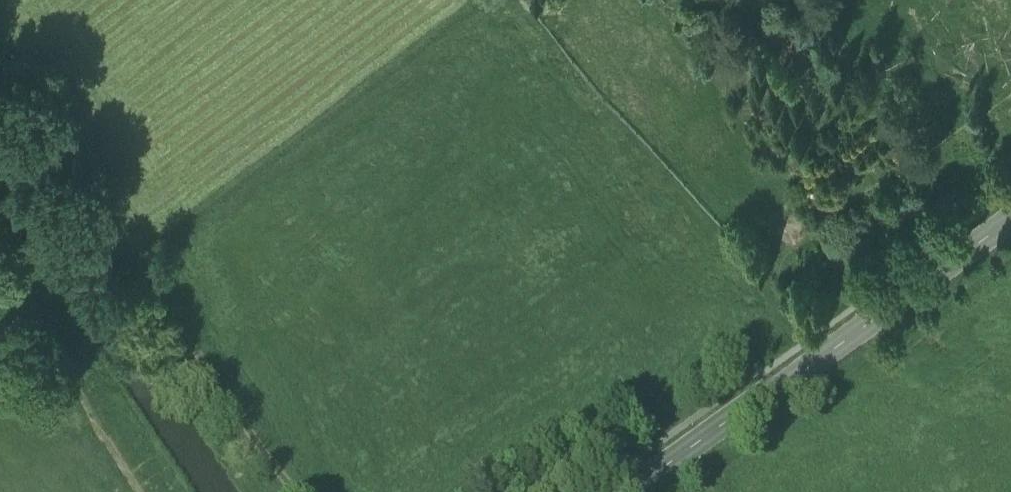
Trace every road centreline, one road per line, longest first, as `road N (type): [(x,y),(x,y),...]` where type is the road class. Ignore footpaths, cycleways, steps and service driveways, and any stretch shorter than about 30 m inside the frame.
road 1 (track): [(307,491),(0,16)]
road 2 (tertiary): [(1010,219),(635,491)]

